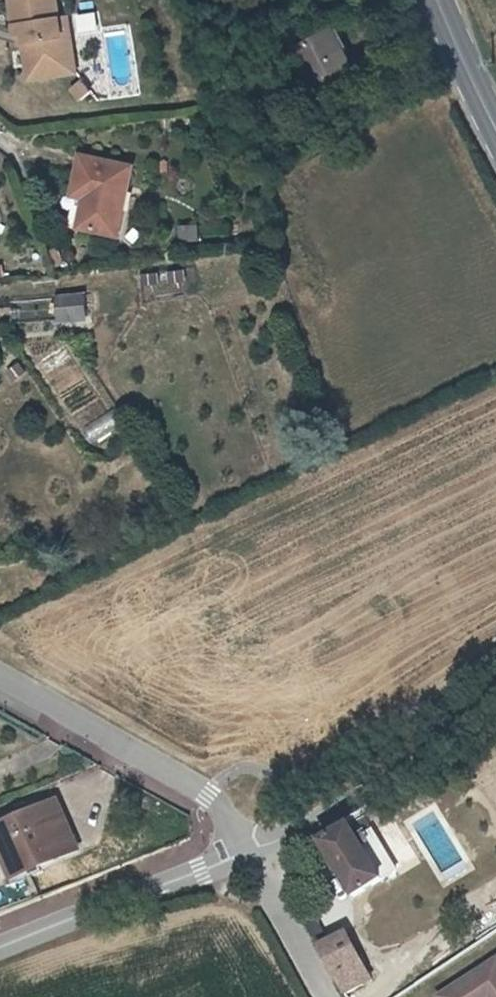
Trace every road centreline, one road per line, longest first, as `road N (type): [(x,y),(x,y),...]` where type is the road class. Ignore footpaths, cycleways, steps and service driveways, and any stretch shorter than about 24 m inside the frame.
road 1 (residential): [(248,839),(207,796),(0,678)]
road 2 (residential): [(495,704),(248,839)]
road 3 (residential): [(248,839),(0,941)]
road 4 (residential): [(329,996),(248,839)]
road 5 (secondary): [(495,138),(436,0)]

